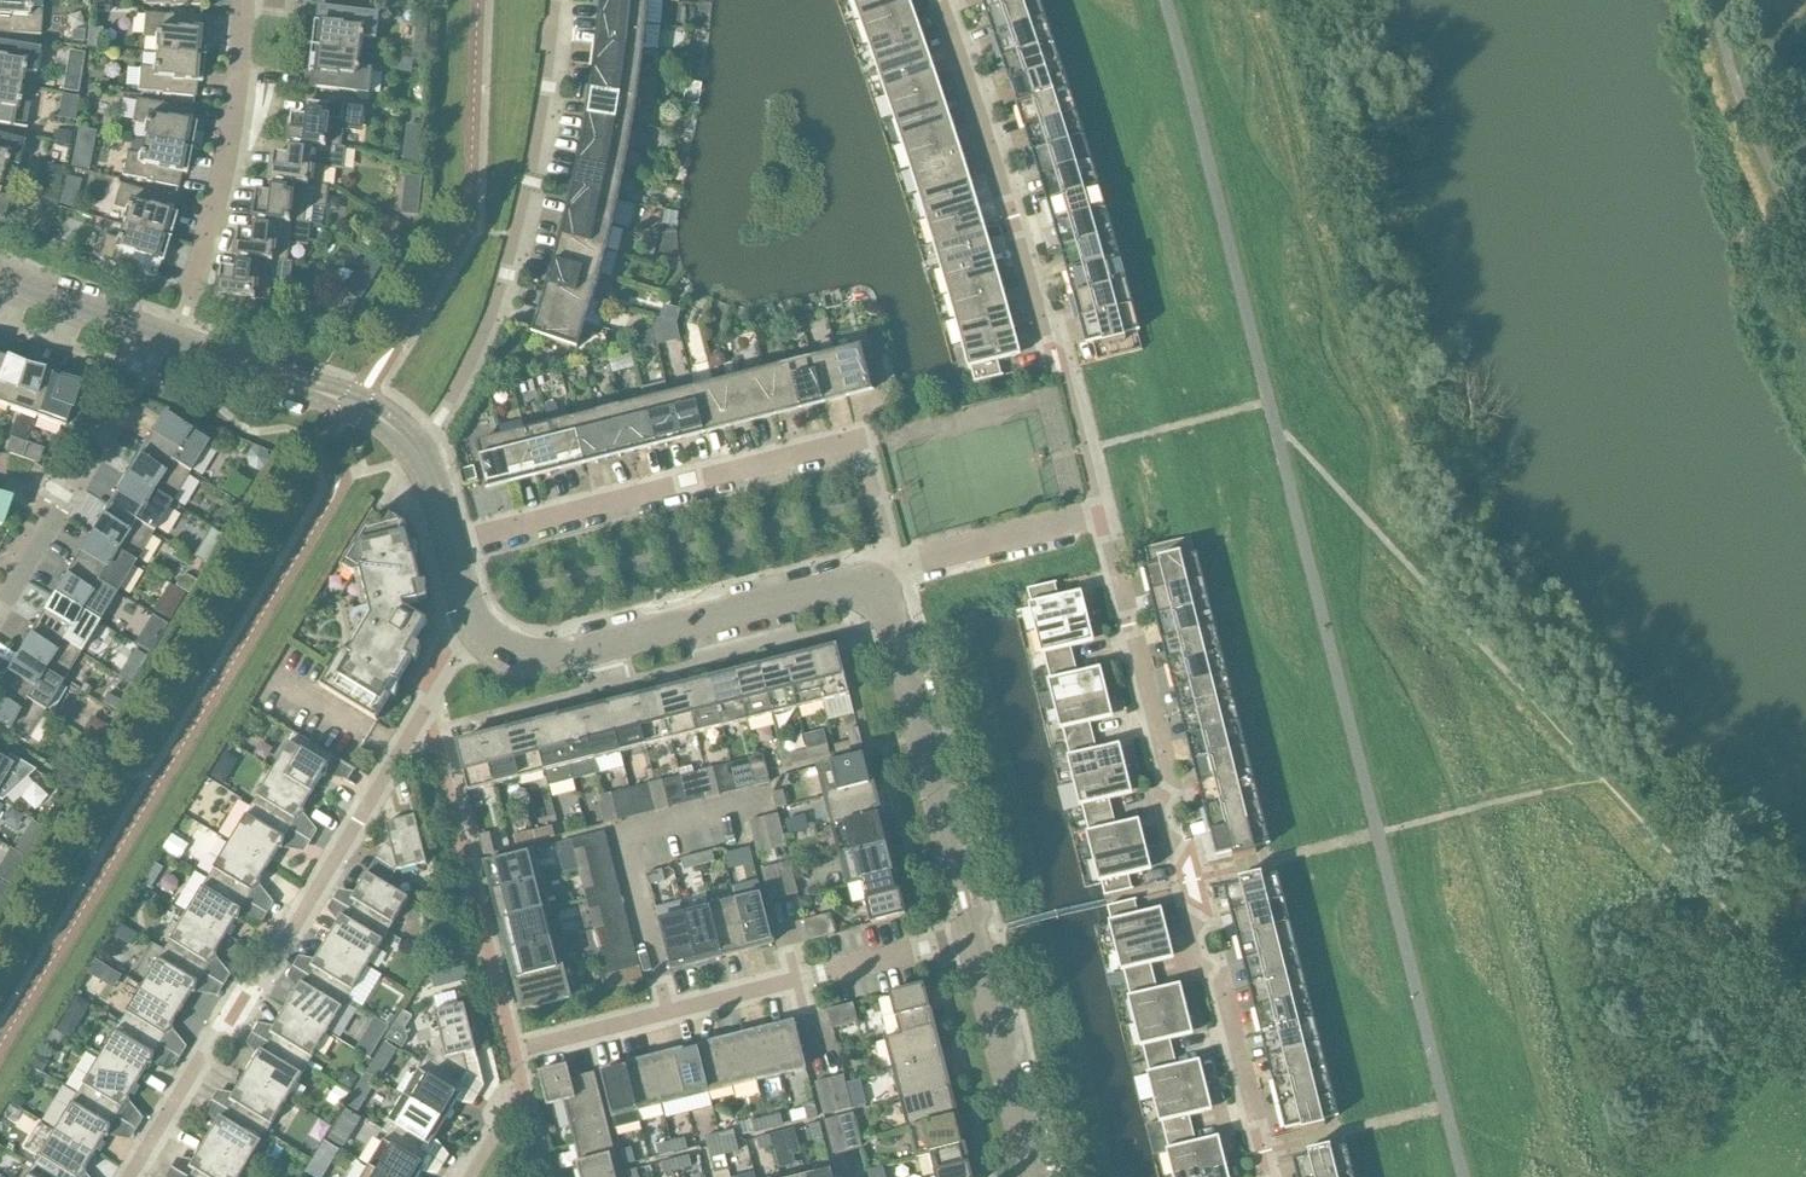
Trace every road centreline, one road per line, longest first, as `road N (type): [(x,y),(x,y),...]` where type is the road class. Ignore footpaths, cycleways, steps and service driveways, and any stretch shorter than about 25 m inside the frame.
road 1 (residential): [(1272,1176),(1203,878),(1102,518)]
road 2 (residential): [(892,581),(859,435),(452,537)]
road 3 (residential): [(1102,518),(1093,447),(1068,365),(1046,324),(939,0)]
road 4 (residential): [(130,1176),(400,751)]
road 5 (residential): [(556,0),(519,237),(484,344),(426,450)]
road 6 (tertiary): [(892,581),(523,660),(476,624)]
road 7 (tertiary): [(980,929),(892,581)]
road 8 (residential): [(176,342),(220,189),(242,39),(241,0)]
road 9 (residential): [(667,1009),(980,929)]
road 10 (residential): [(0,612),(176,342)]
road 11 (residential): [(667,1009),(625,833),(757,798)]
road 12 (residential): [(462,1176),(494,1121),(518,1047),(667,1009)]
road 13 (tertiary): [(426,450),(347,391),(176,342)]
road 14 (tertiary): [(1033,1176),(980,929)]
road 15 (residential): [(892,581),(1102,518)]
road 16 (tertiary): [(176,342),(0,275)]
road 17 (residential): [(400,751),(476,624)]
road 18 (residential): [(400,751),(280,683)]

